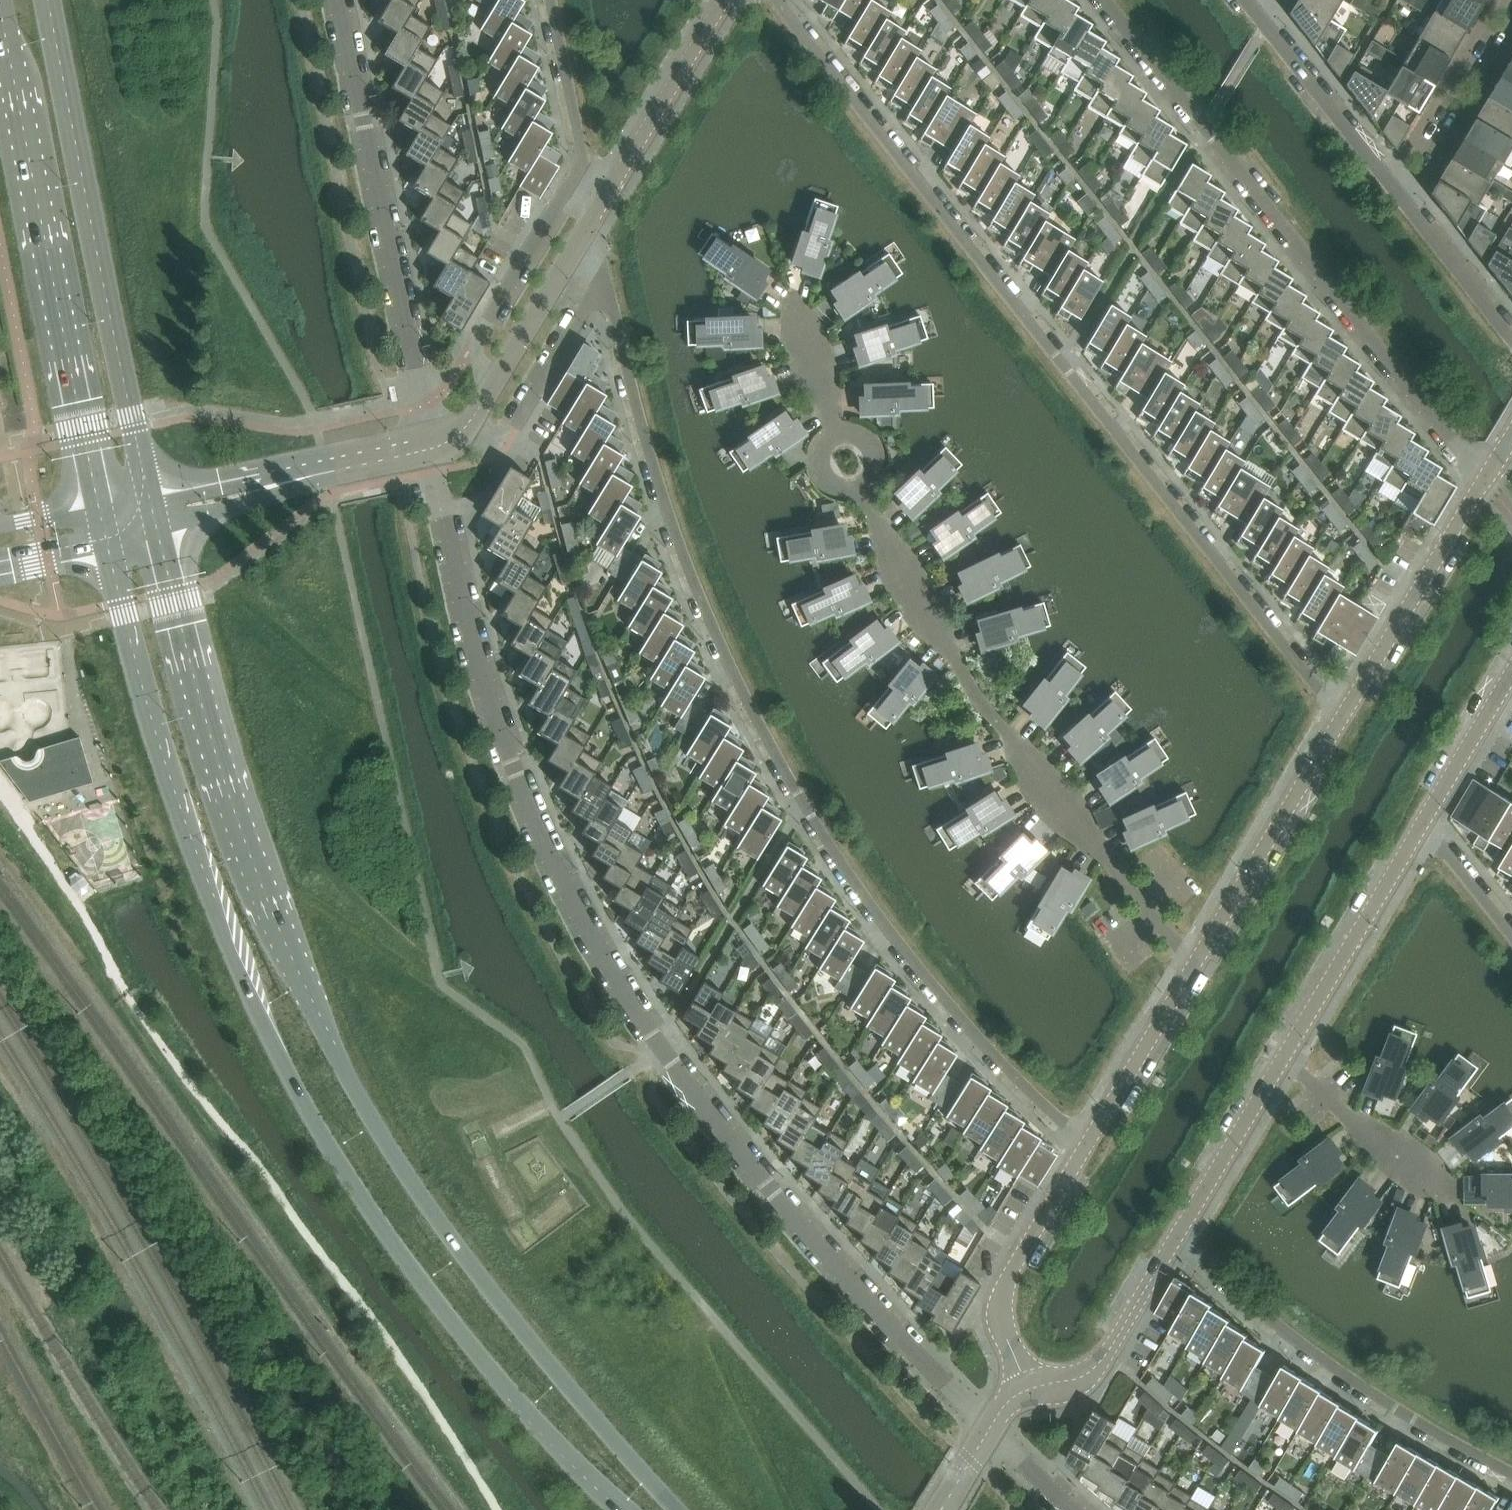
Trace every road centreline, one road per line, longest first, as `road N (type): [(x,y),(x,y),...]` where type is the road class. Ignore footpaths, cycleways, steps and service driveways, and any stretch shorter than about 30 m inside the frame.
road 1 (residential): [(989,1431),(770,1189),(665,1051),(578,911),(487,691),(434,449)]
road 2 (secondary): [(686,1509),(577,1399),(365,1103),(303,978),(233,804),(159,535)]
road 3 (secondary): [(110,553),(200,861),(253,998),(298,1087),(409,1262),(621,1509)]
road 4 (residential): [(604,275),(684,557),(768,741),(903,947),(1086,1147)]
road 5 (residential): [(1342,718),(777,0)]
road 6 (residential): [(1104,0),(1483,482)]
road 7 (secondary): [(0,4),(100,512)]
road 8 (secondary): [(152,505),(49,0)]
road 9 (residential): [(1144,902),(969,684),(859,488)]
road 10 (residential): [(434,449),(339,0)]
road 11 (residential): [(1175,1240),(1361,1385),(1511,1471)]
road 12 (residential): [(1342,718),(1195,965)]
road 13 (residential): [(1483,482),(1342,718)]
road 14 (residential): [(1086,1147),(1001,1305),(1031,1390)]
road 15 (residential): [(584,160),(476,340),(490,392)]
road 16 (residential): [(1283,1057),(1416,835)]
road 17 (residential): [(594,217),(723,0)]
road 18 (residential): [(457,437),(501,442),(604,275)]
road 19 (residential): [(1455,1205),(1283,1057)]
road 20 (residential): [(1031,1390),(1096,1368),(1175,1240)]
road 21 (residential): [(1499,0),(1390,183)]
road 22 (residential): [(1175,1240),(1283,1057)]
road 23 (residential): [(1195,965),(1086,1147)]
road 24 (residential): [(490,392),(594,217)]
road 25 (residential): [(1411,211),(1511,38)]
road 26 (residential): [(1390,183),(1268,29)]
road 27 (residential): [(1416,835),(1511,673)]
road 28 (residential): [(159,535),(296,493),(318,475)]
road 29 (residential): [(318,475),(289,472),(152,505)]
road 30 (residential): [(1511,341),(1411,211)]
road 31 (residential): [(552,0),(584,160)]
road 32 (residential): [(1511,936),(1451,859),(1416,835)]
road 33 (residential): [(837,437),(796,309)]

